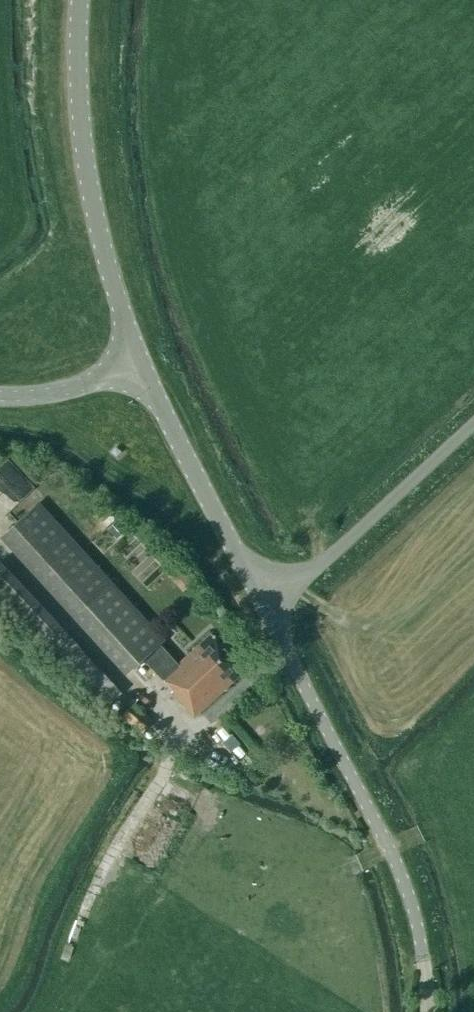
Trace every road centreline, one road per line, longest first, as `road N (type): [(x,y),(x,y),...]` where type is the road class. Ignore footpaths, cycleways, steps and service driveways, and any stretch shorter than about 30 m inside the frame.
road 1 (unclassified): [(270,622),(410,880),(427,1011)]
road 2 (tertiary): [(139,364),(85,172),(76,0)]
road 3 (unclassified): [(270,622),(222,542),(139,364)]
road 4 (unclassified): [(270,622),(473,432)]
road 5 (tertiary): [(139,364),(58,393),(0,399)]

